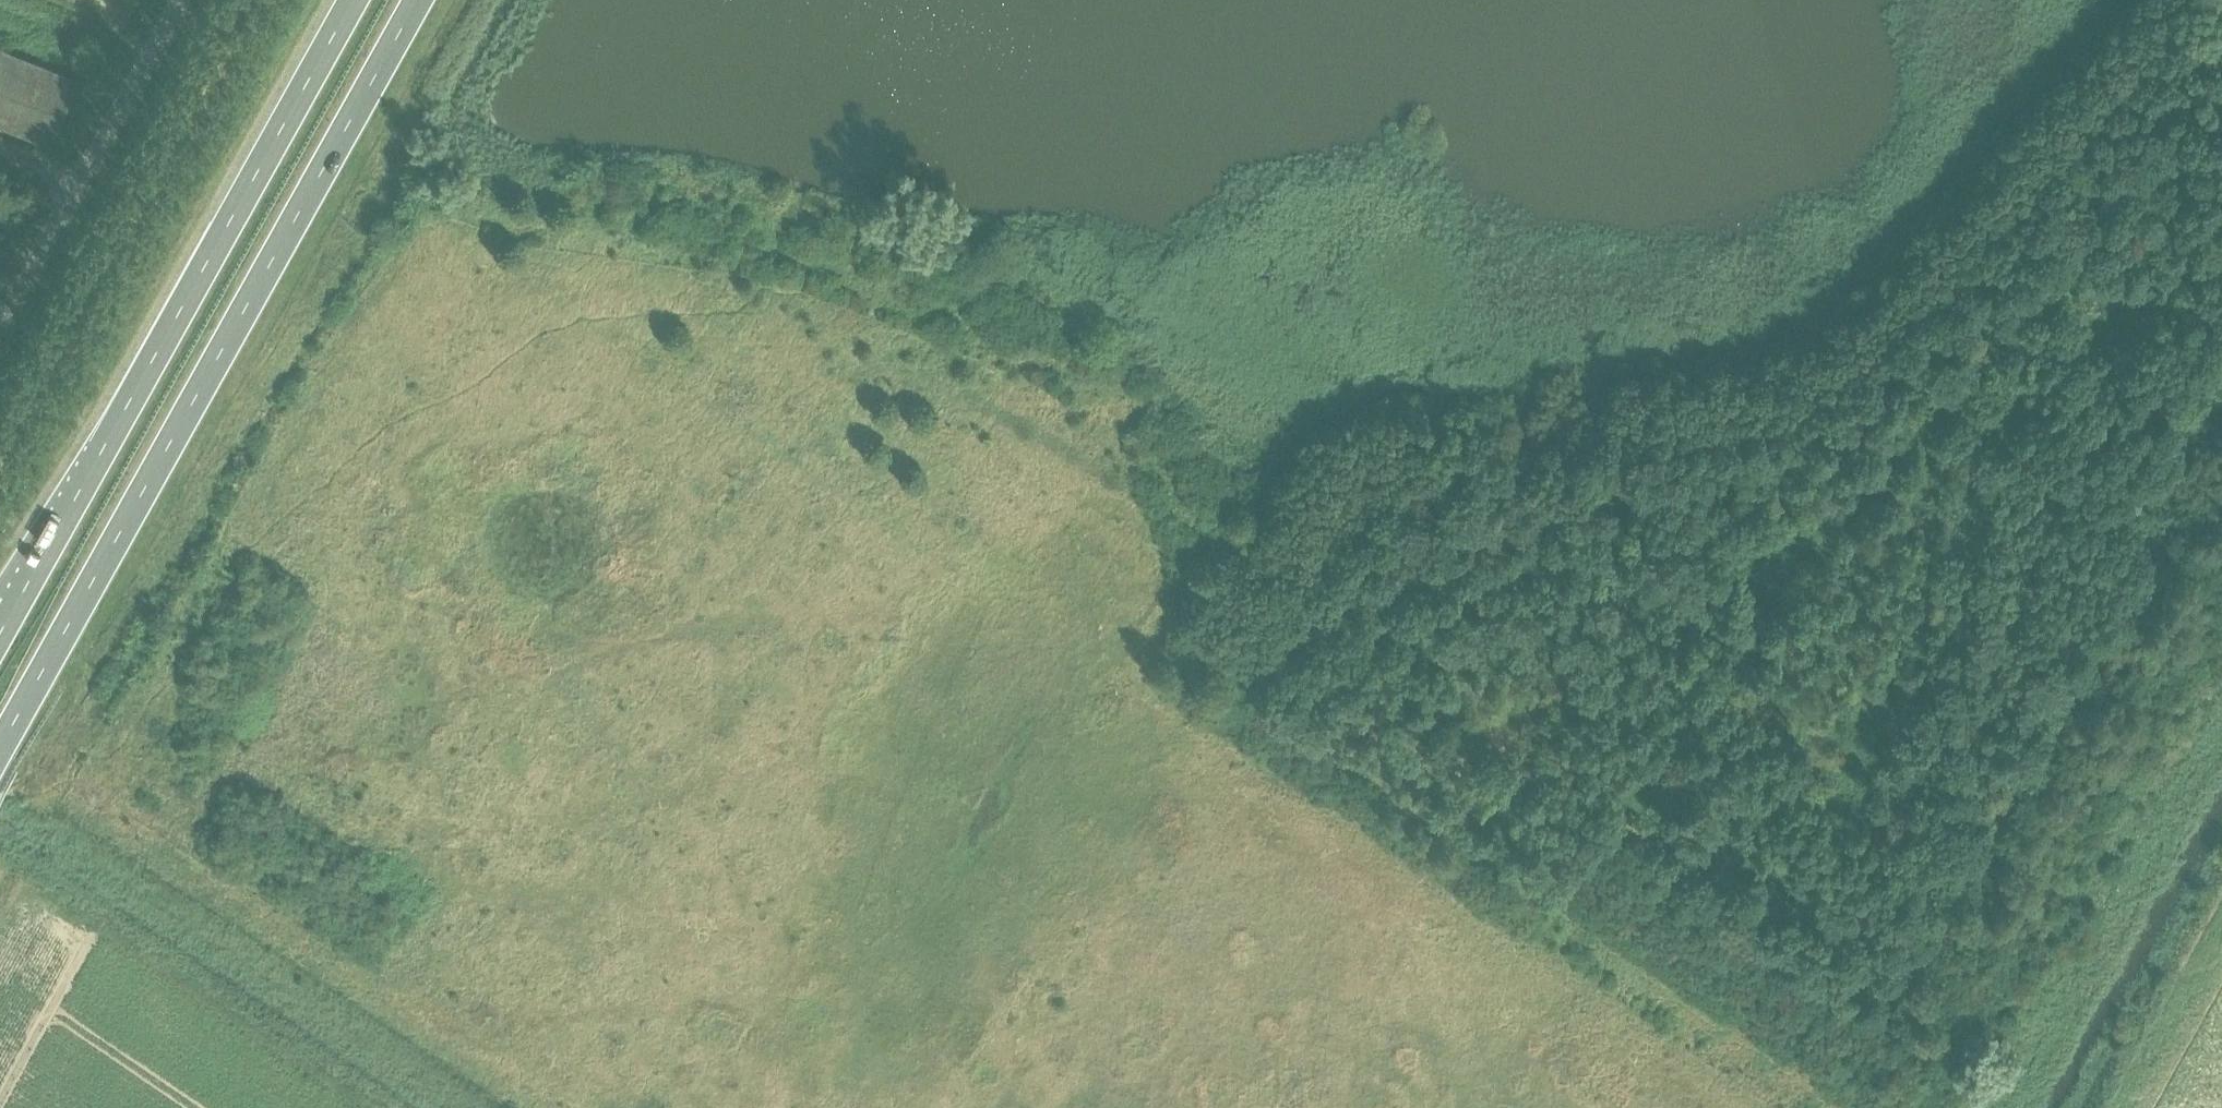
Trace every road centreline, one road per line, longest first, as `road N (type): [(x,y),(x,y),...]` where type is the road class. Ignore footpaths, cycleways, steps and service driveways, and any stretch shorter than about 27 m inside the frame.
road 1 (trunk): [(0,748),(418,0)]
road 2 (trunk): [(353,0),(0,634)]
road 3 (unclassified): [(0,322),(180,0)]

